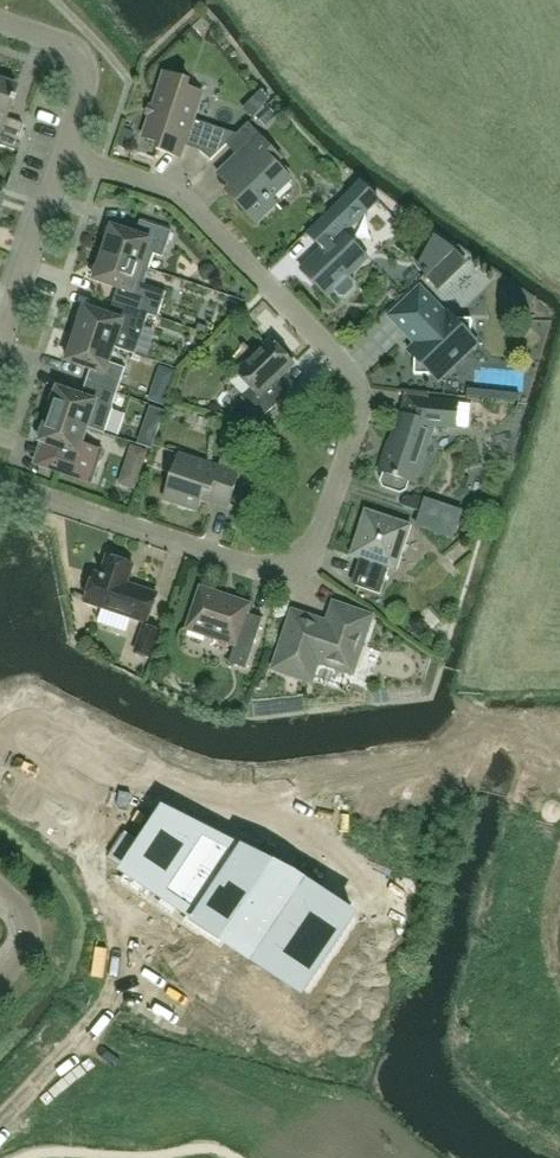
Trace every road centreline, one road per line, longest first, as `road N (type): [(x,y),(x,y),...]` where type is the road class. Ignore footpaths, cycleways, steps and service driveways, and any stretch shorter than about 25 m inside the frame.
road 1 (residential): [(64,156),(146,184),(190,210),(351,371),(361,414),(319,539),(288,566),(256,566),(0,482)]
road 2 (residential): [(356,829),(240,818),(26,716),(0,733)]
road 3 (residential): [(0,346),(64,156)]
road 4 (residential): [(64,156),(84,91),(81,60),(62,42),(0,22)]

